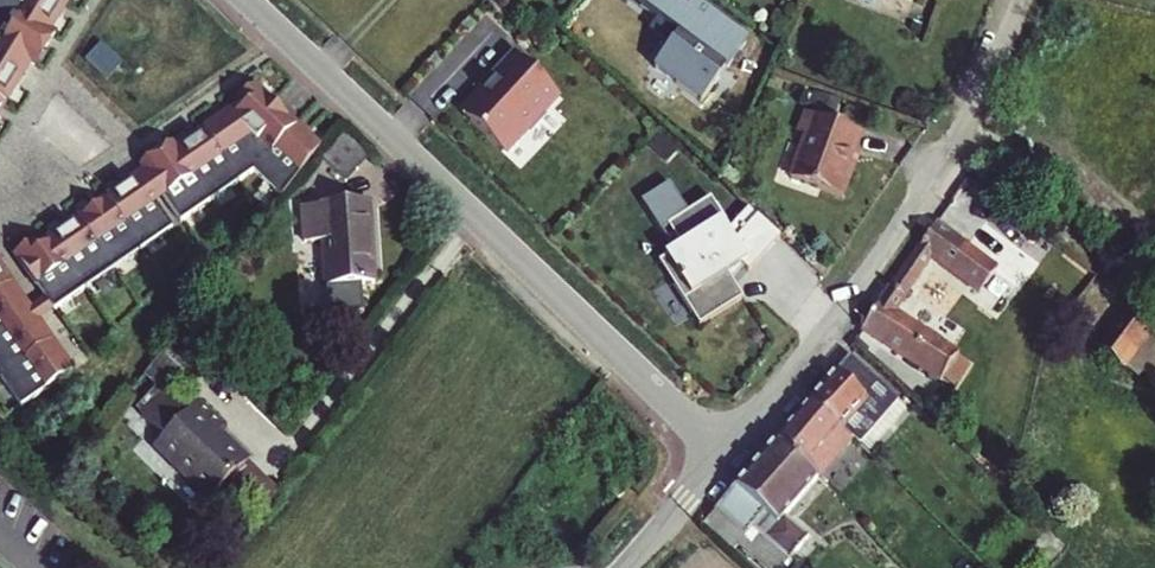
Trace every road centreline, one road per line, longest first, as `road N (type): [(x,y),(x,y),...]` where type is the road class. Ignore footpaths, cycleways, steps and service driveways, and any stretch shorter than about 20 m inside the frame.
road 1 (residential): [(726,456),(250,0)]
road 2 (residential): [(726,456),(883,258),(965,125),(1022,0)]
road 3 (residential): [(626,567),(726,456)]

